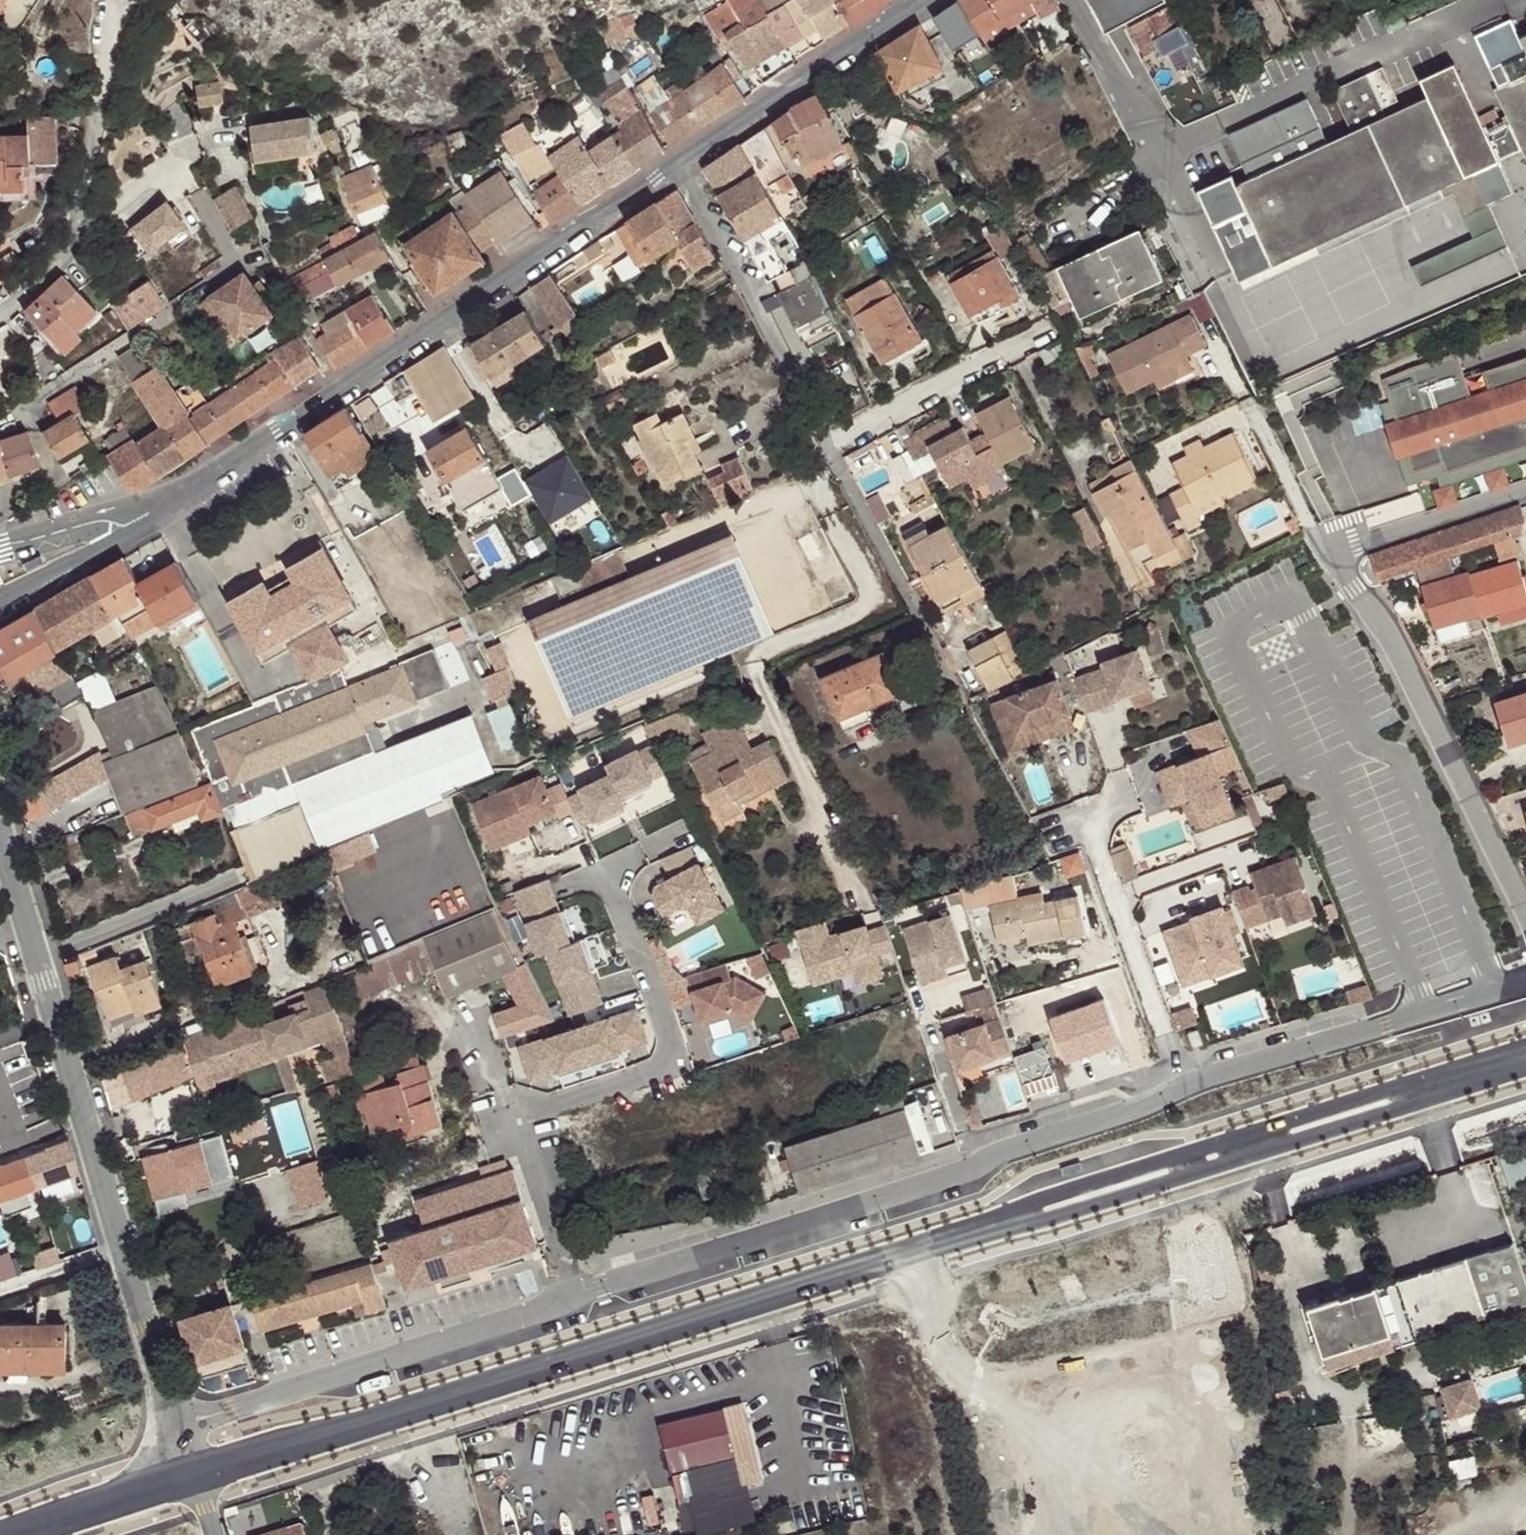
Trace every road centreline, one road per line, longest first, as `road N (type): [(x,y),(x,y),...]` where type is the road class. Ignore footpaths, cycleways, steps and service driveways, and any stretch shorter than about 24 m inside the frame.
road 1 (primary): [(200,1479),(1525,1054)]
road 2 (tertiary): [(130,515),(184,492),(295,422),(679,165)]
road 3 (residential): [(1525,491),(1330,556),(1406,662),(1525,912)]
road 4 (residential): [(0,839),(172,1426)]
road 5 (residential): [(573,1295),(519,1116),(676,1064),(608,867)]
road 6 (residential): [(812,486),(876,603),(749,658),(861,907)]
road 7 (residential): [(828,445),(679,165)]
road 8 (residential): [(1185,1093),(1086,810)]
road 9 (tertiary): [(679,165),(912,9)]
road 10 (residential): [(828,445),(1054,331)]
road 11 (residential): [(941,661),(828,445)]
road 12 (residential): [(152,178),(104,212),(0,319)]
road 13 (unclassified): [(0,602),(102,549),(130,515)]
road 14 (primary): [(25,1534),(165,1490)]
road 15 (tertiary): [(0,544),(130,515)]

